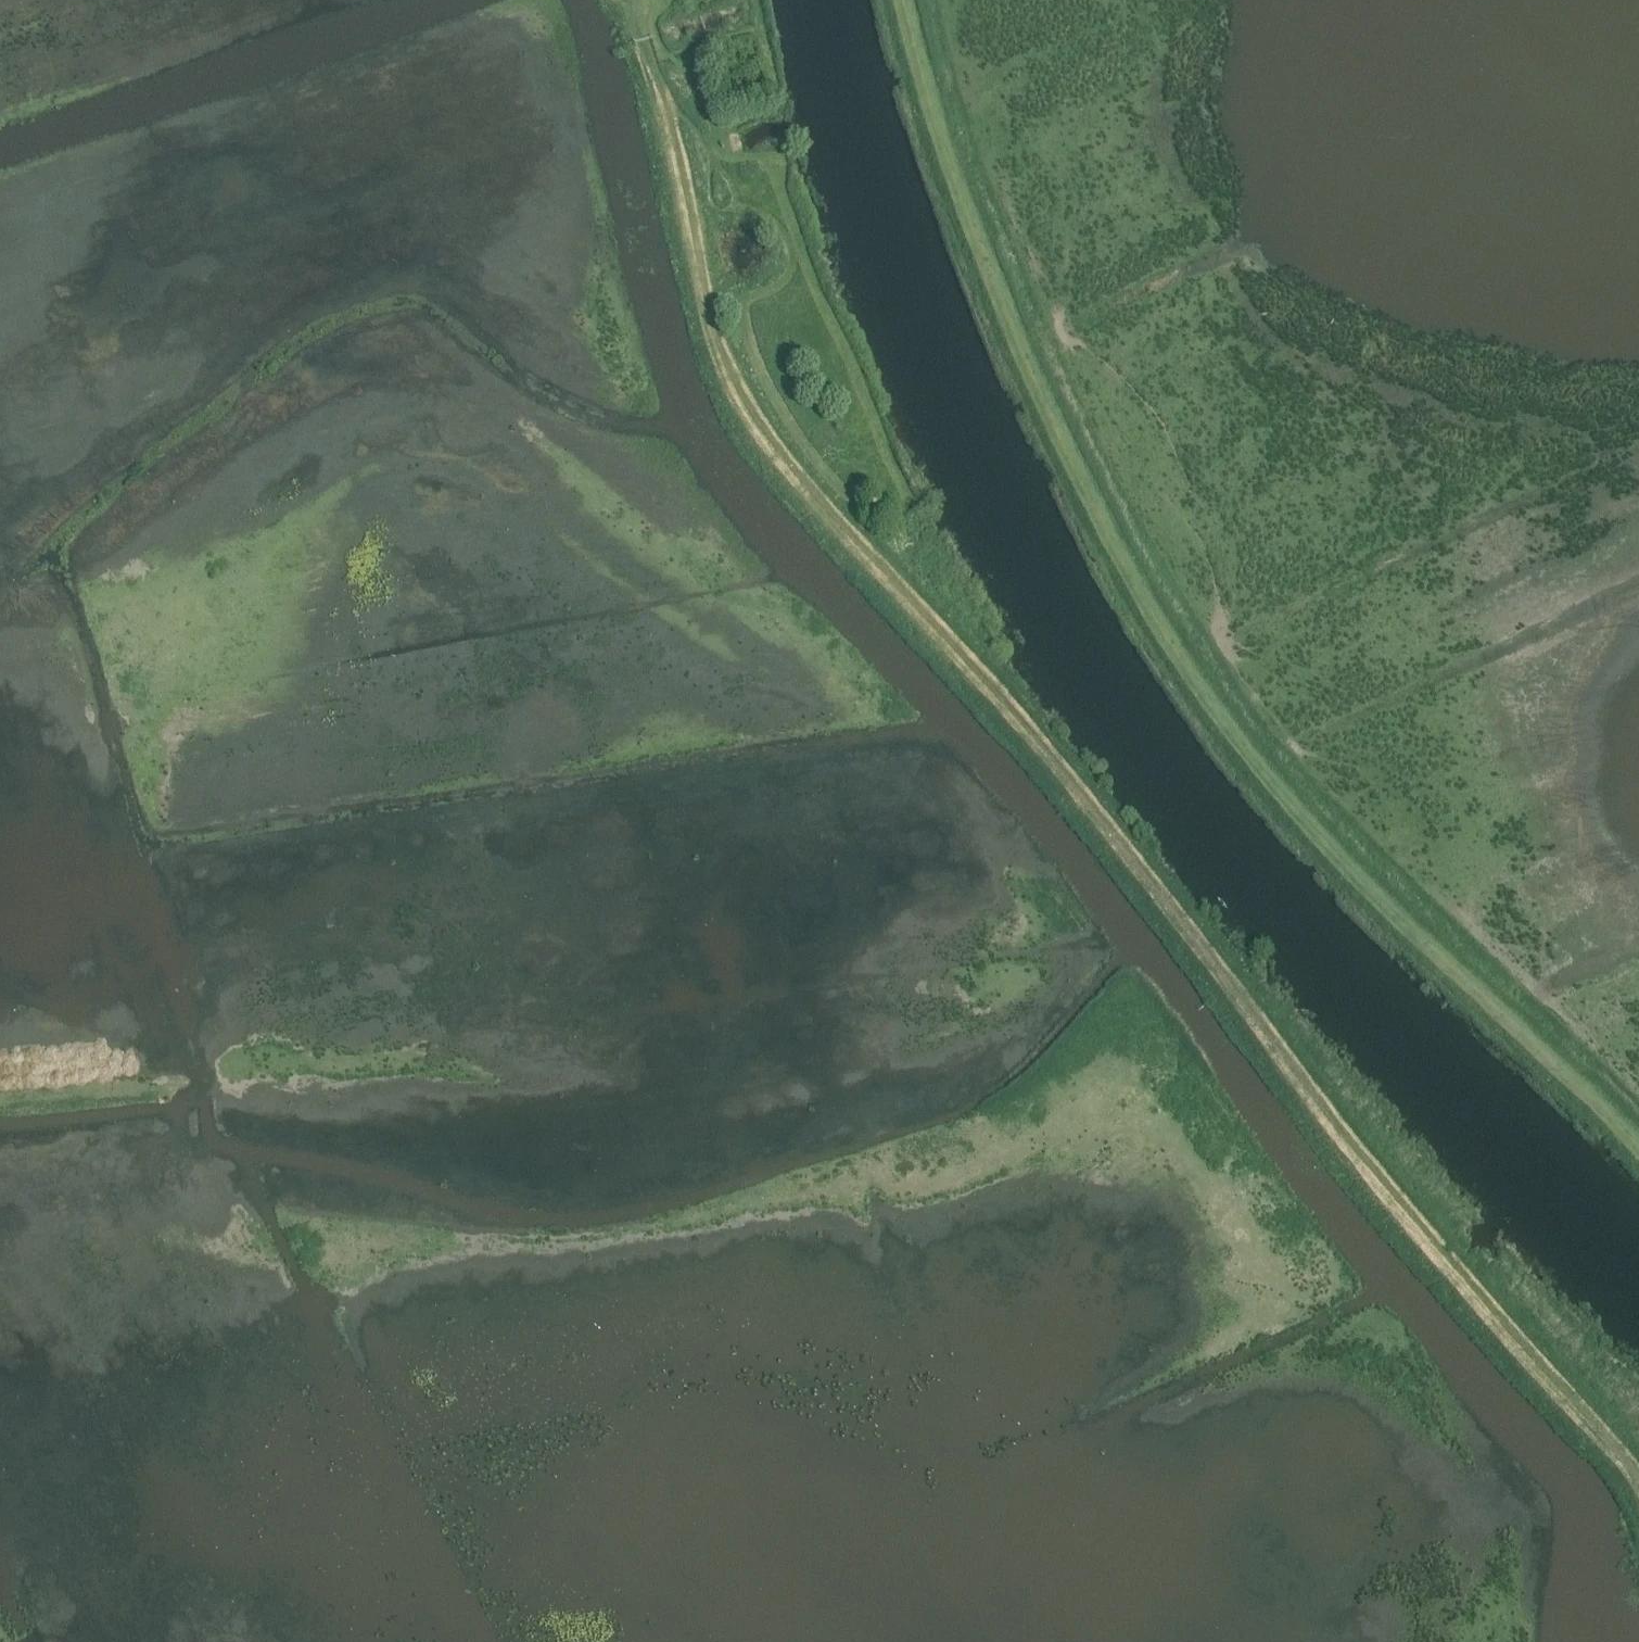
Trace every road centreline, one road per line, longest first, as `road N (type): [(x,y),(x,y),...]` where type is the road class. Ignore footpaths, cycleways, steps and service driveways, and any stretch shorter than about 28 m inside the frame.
road 1 (track): [(646,59),(712,349),(752,422),(1016,715),(1166,899),(1365,1172),(1638,1484)]
road 2 (track): [(1638,1110),(1346,803),(1046,417),(948,163),(909,0)]

